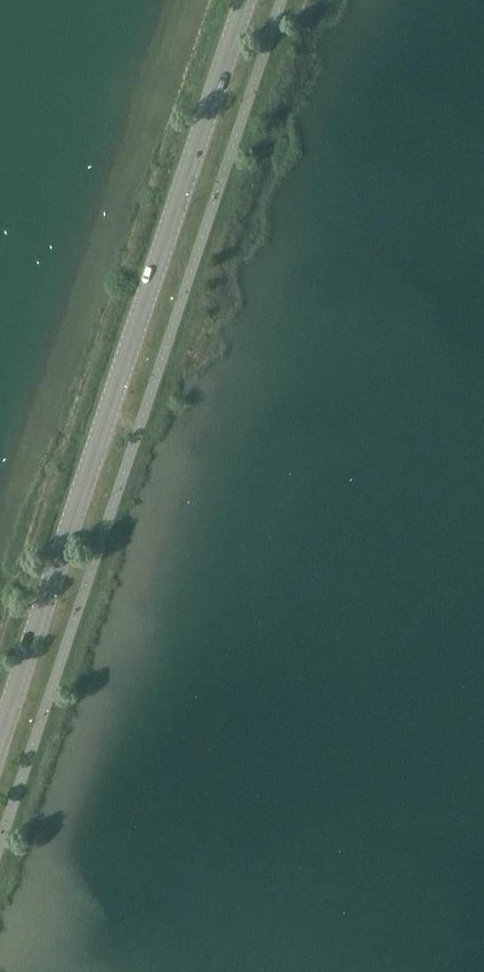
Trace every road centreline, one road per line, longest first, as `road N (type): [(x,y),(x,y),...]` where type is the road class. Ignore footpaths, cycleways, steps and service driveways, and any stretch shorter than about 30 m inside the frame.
road 1 (tertiary): [(0,743),(246,0)]

